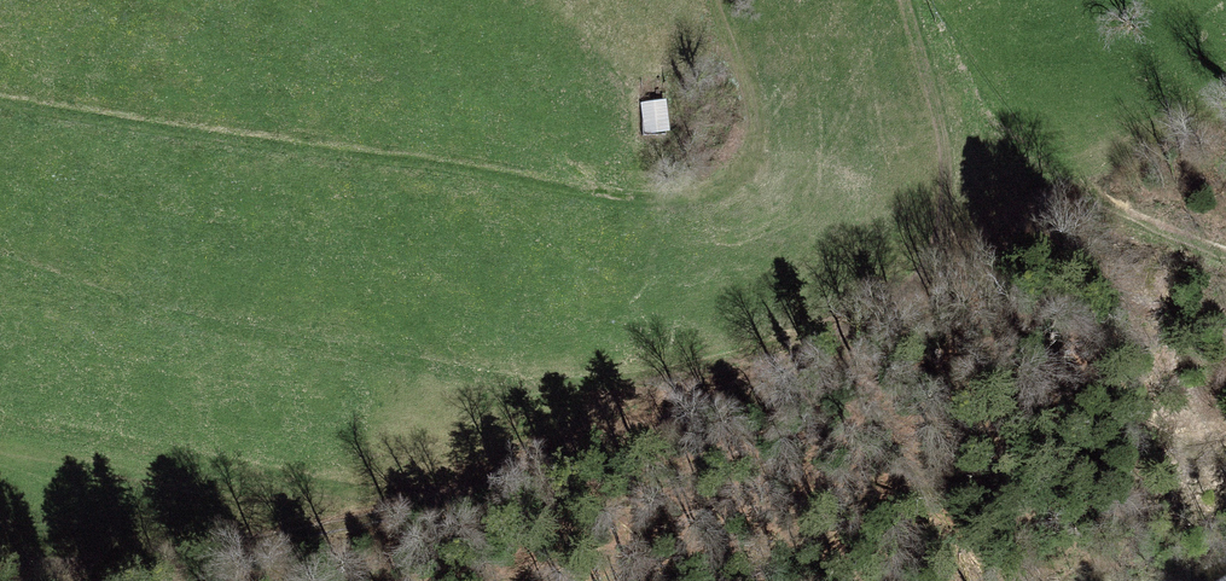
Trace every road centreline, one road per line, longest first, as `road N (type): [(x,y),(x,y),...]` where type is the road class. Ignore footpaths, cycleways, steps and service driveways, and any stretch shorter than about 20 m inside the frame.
road 1 (track): [(908,0),(946,139),(951,210),(940,257),(877,323),(700,411),(434,498),(254,540)]
road 2 (track): [(728,0),(781,99),(775,160),(711,193),(0,110)]

